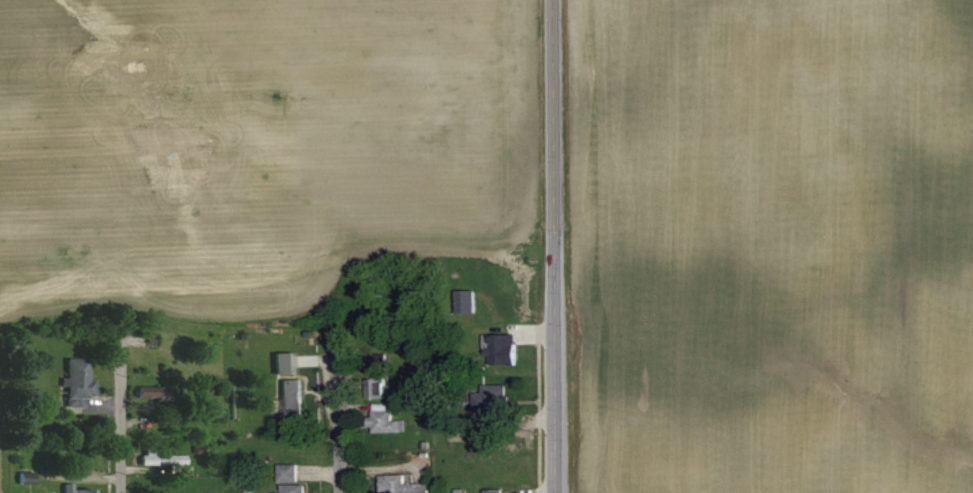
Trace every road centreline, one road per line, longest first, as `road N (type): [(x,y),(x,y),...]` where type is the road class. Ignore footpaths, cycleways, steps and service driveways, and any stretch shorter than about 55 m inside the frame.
road 1 (secondary): [(545,492),(549,0)]
road 2 (residential): [(114,492),(114,346)]
road 3 (residential): [(336,492),(327,356)]

